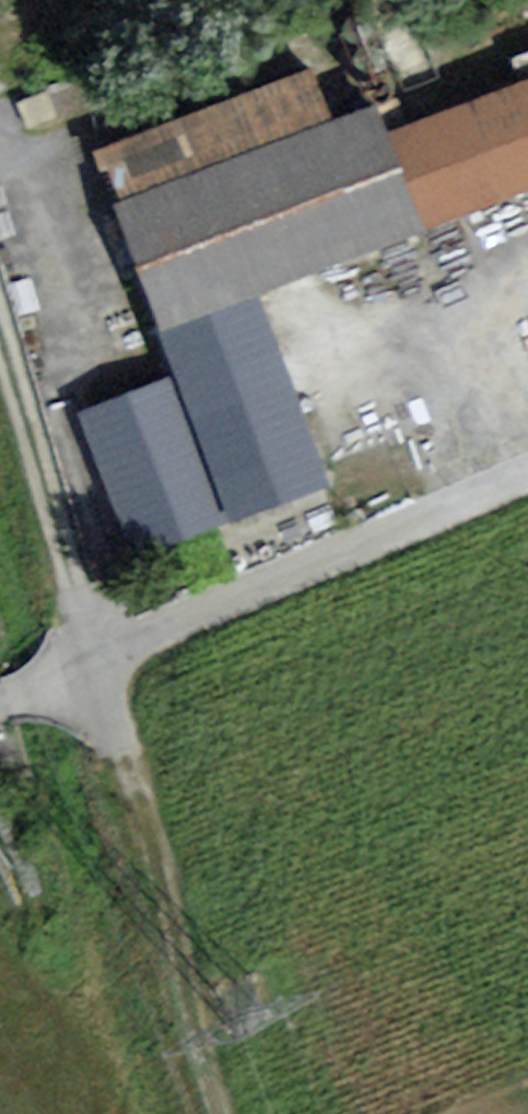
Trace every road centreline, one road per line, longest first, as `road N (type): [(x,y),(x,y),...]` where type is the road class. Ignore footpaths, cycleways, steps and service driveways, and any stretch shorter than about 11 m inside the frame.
road 1 (track): [(527,474),(83,668)]
road 2 (track): [(83,668),(210,1113)]
road 3 (track): [(83,668),(0,392)]

